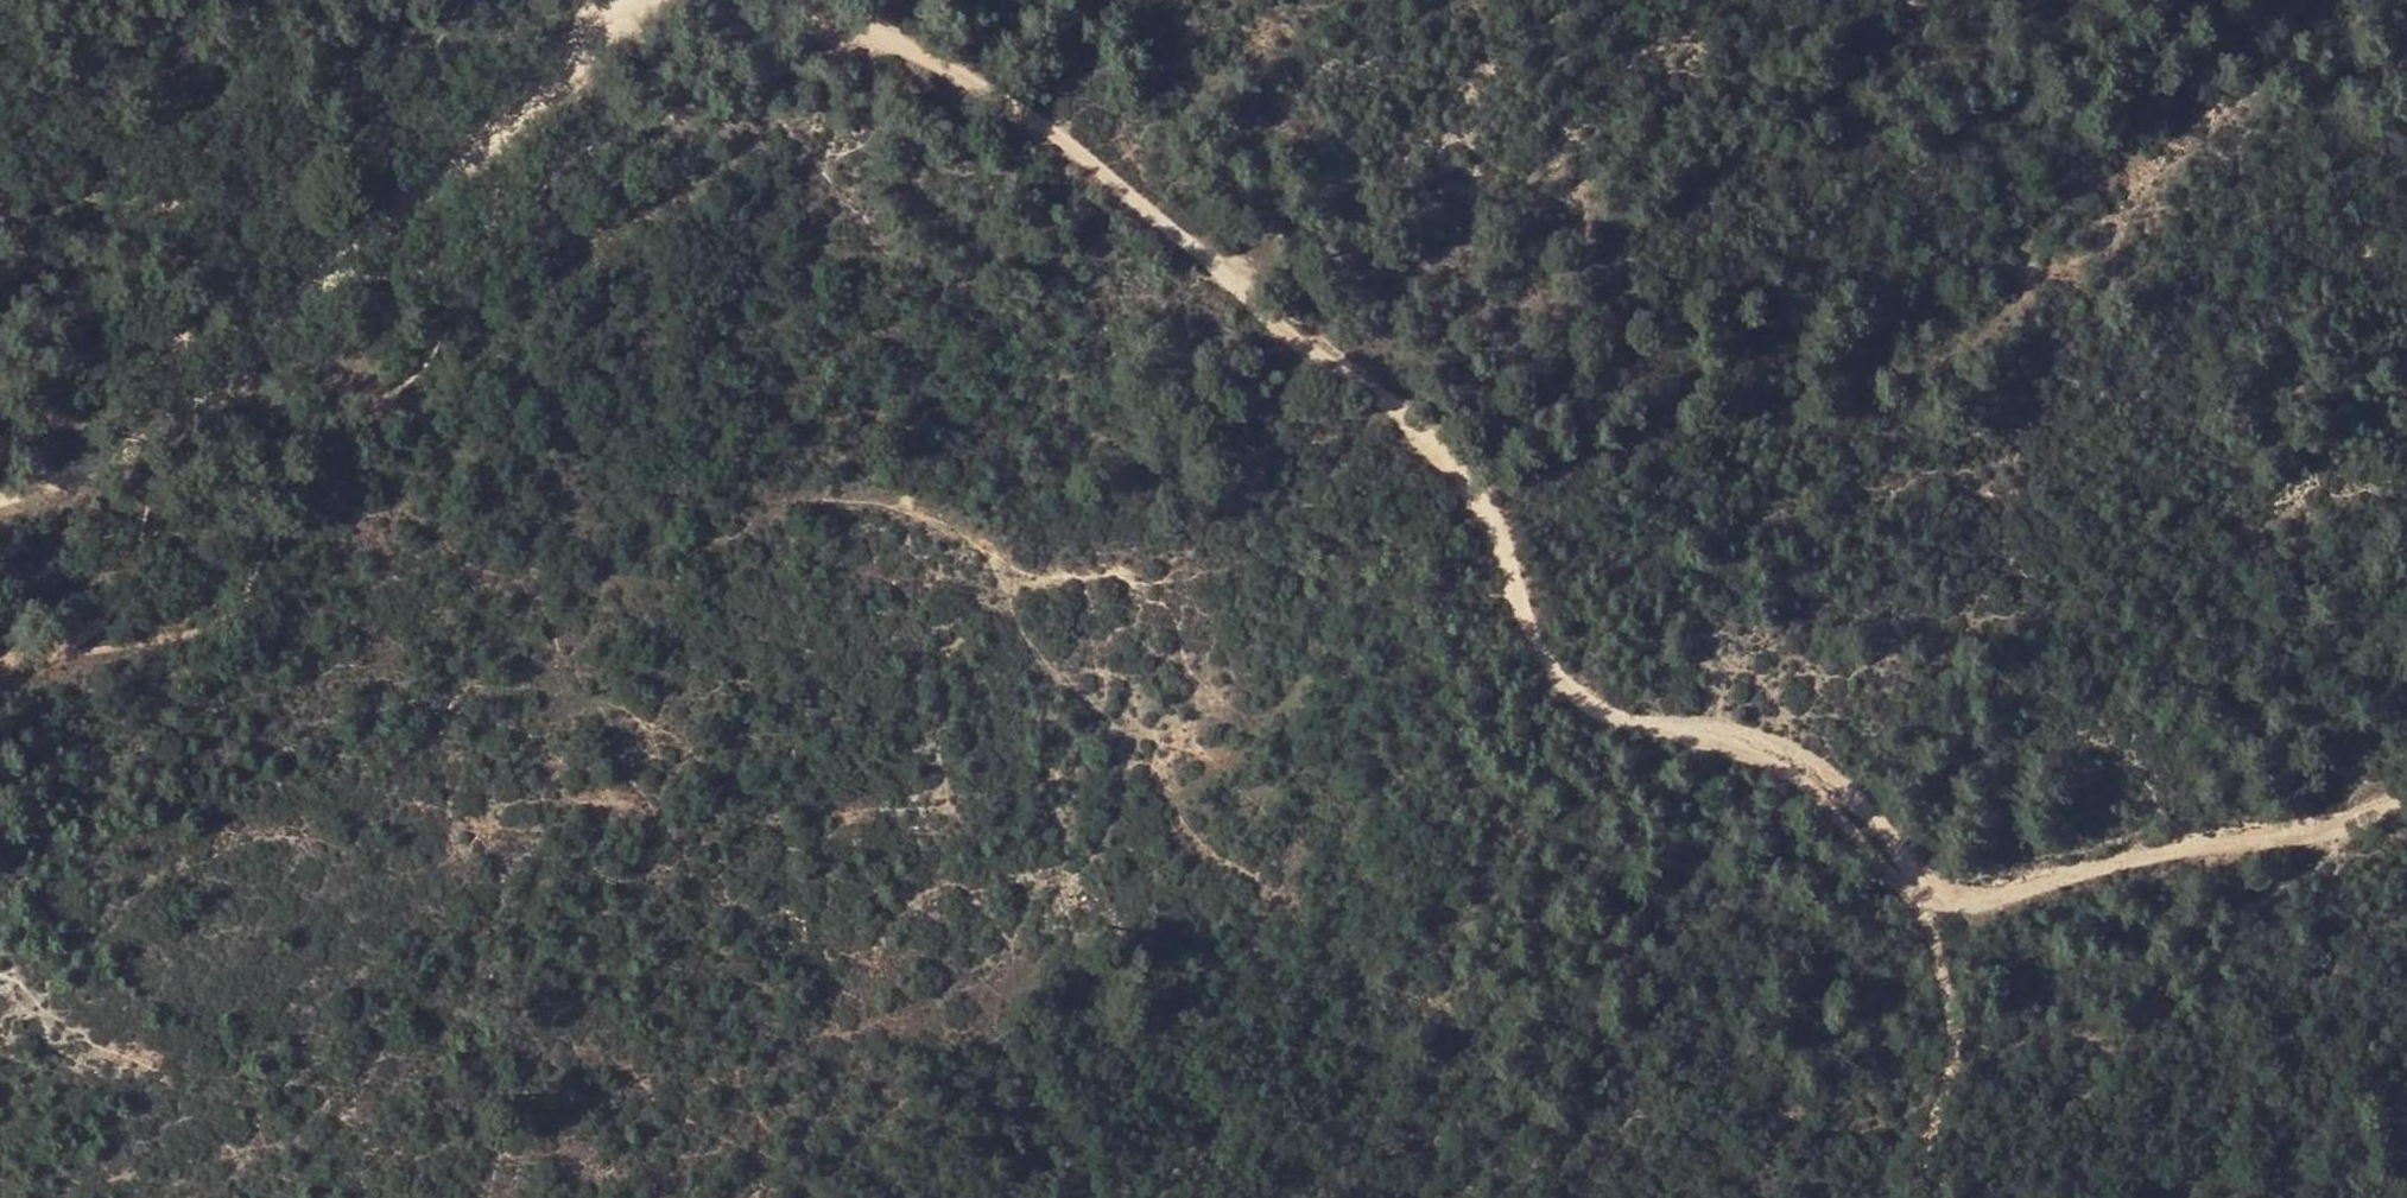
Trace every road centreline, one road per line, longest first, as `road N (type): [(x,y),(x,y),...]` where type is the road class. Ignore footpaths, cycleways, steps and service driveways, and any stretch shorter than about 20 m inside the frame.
road 1 (track): [(821,0),(954,56),(1014,95),(1225,263),(1343,375),(1405,408),(1505,539),(1547,646),(1586,705),(1650,727),(1720,732),(1807,765),(1845,790),(1932,892)]
road 2 (track): [(0,496),(84,469),(256,363),(368,238),(629,0)]
road 3 (track): [(1910,1197),(1944,1080),(1953,985),(1932,892),(2406,800)]

